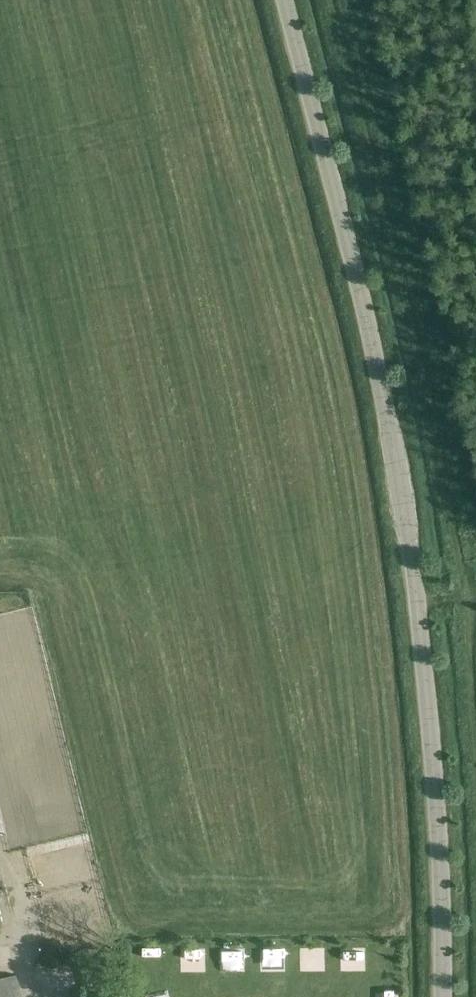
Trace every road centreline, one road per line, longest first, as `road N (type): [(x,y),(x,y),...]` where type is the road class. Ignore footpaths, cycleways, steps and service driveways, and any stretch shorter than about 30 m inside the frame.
road 1 (unclassified): [(441,996),(443,836),(431,662),(398,457),(288,0)]

